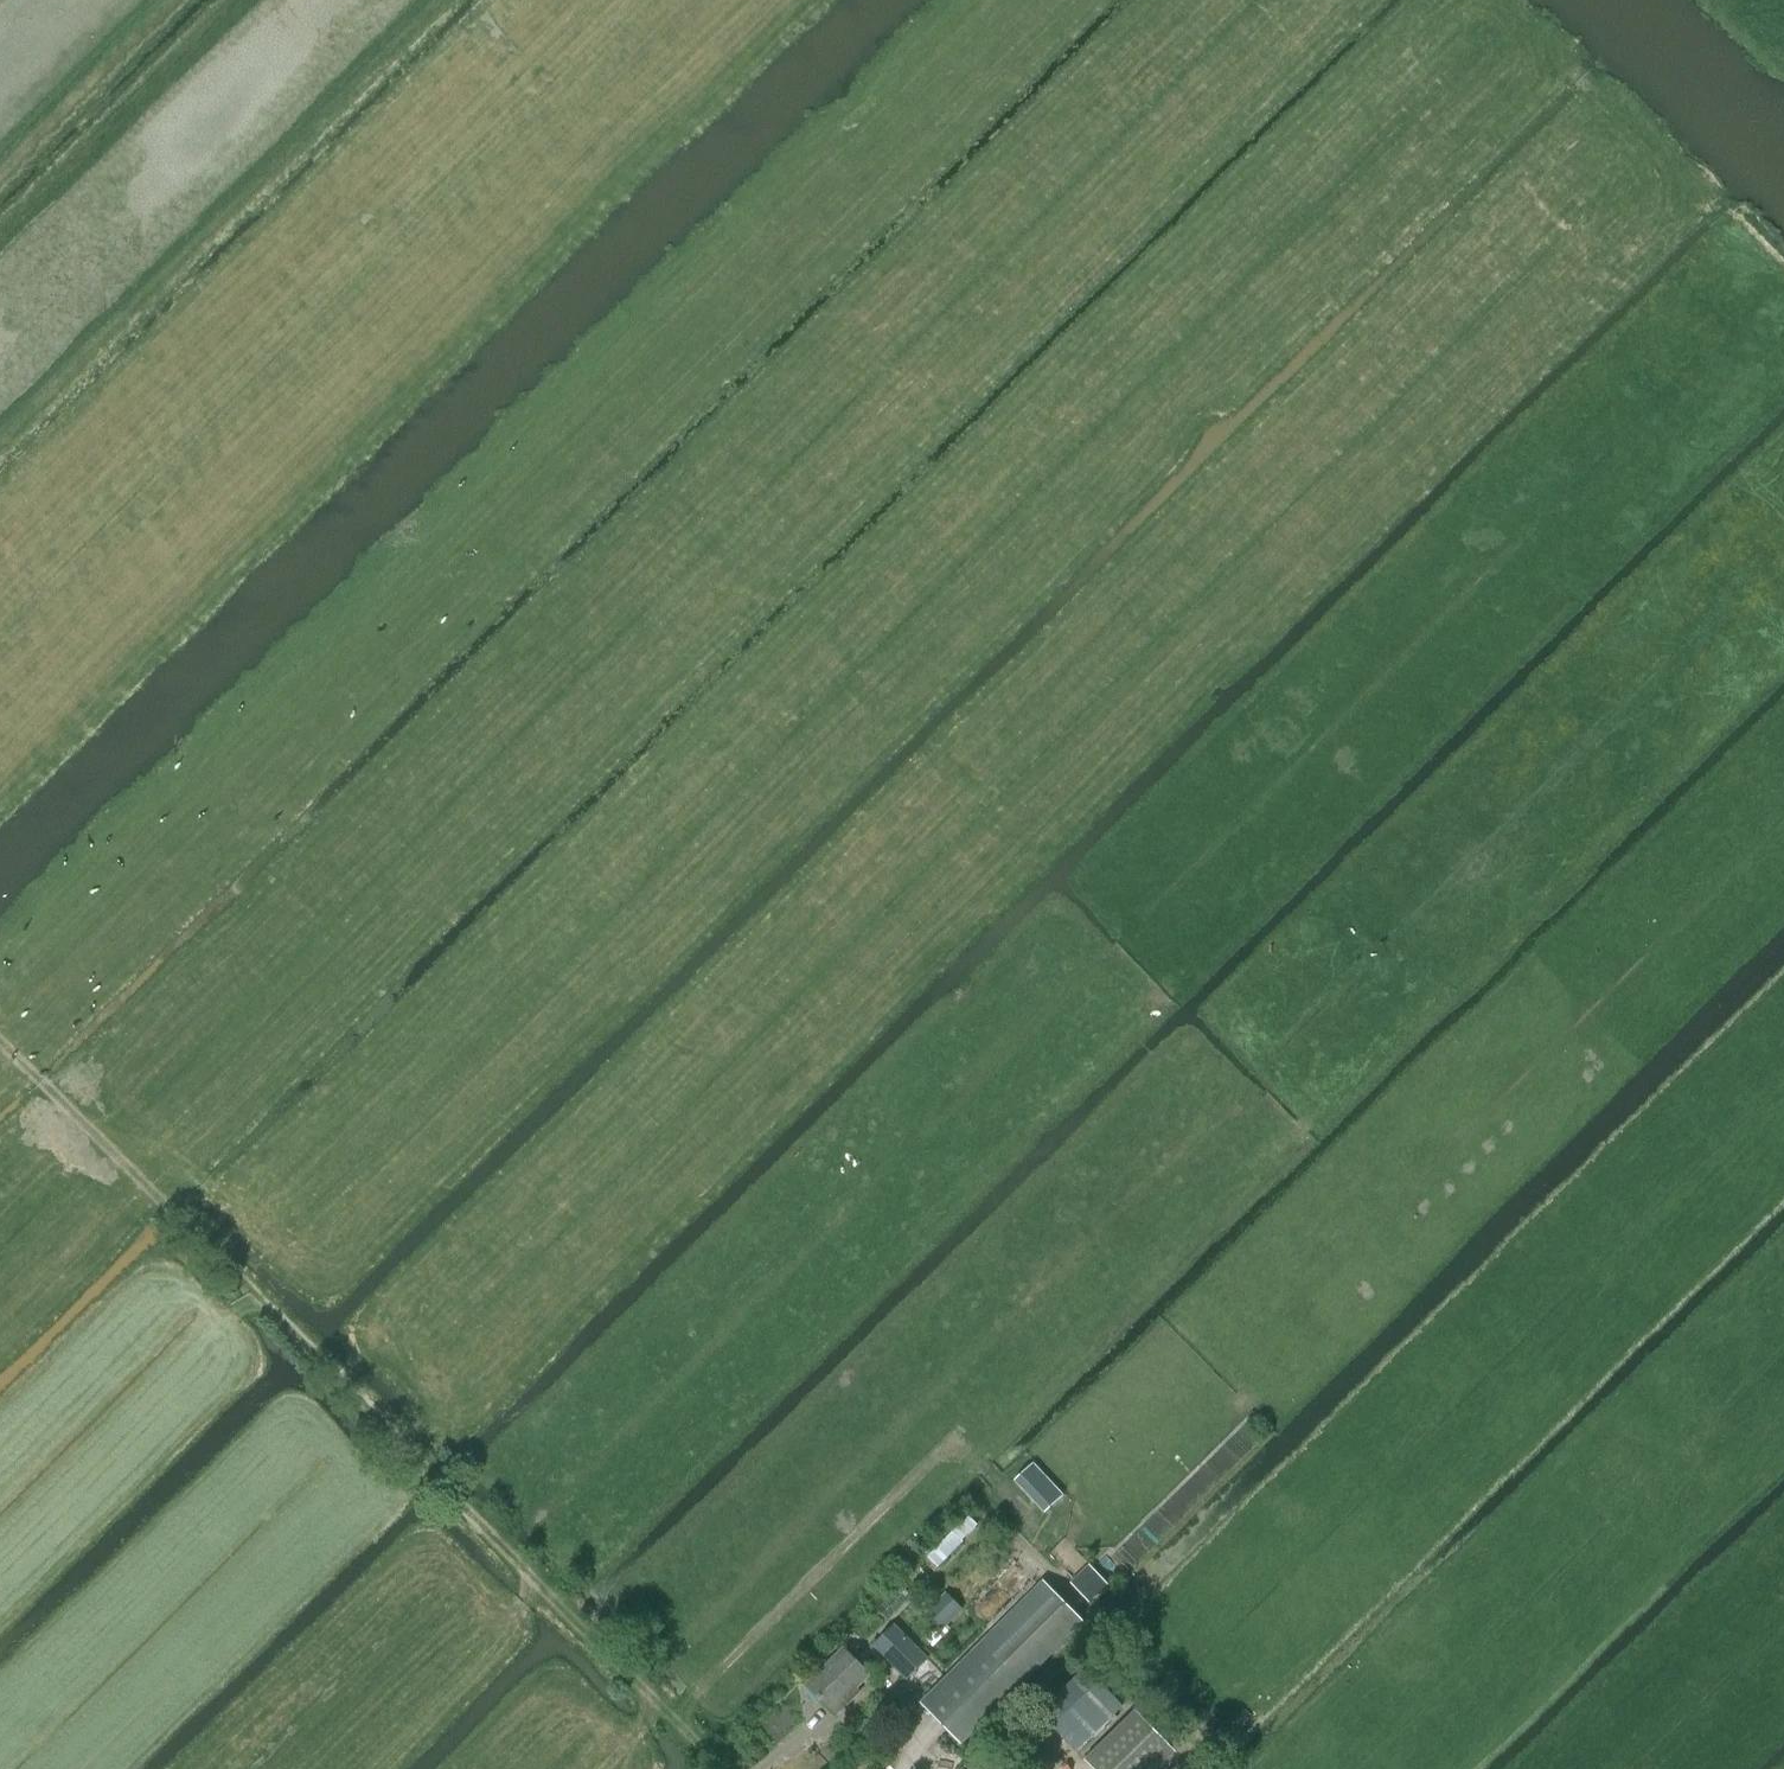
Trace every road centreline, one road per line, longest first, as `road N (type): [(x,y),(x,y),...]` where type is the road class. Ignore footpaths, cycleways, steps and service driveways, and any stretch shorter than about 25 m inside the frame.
road 1 (track): [(724,1768),(0,1041)]

